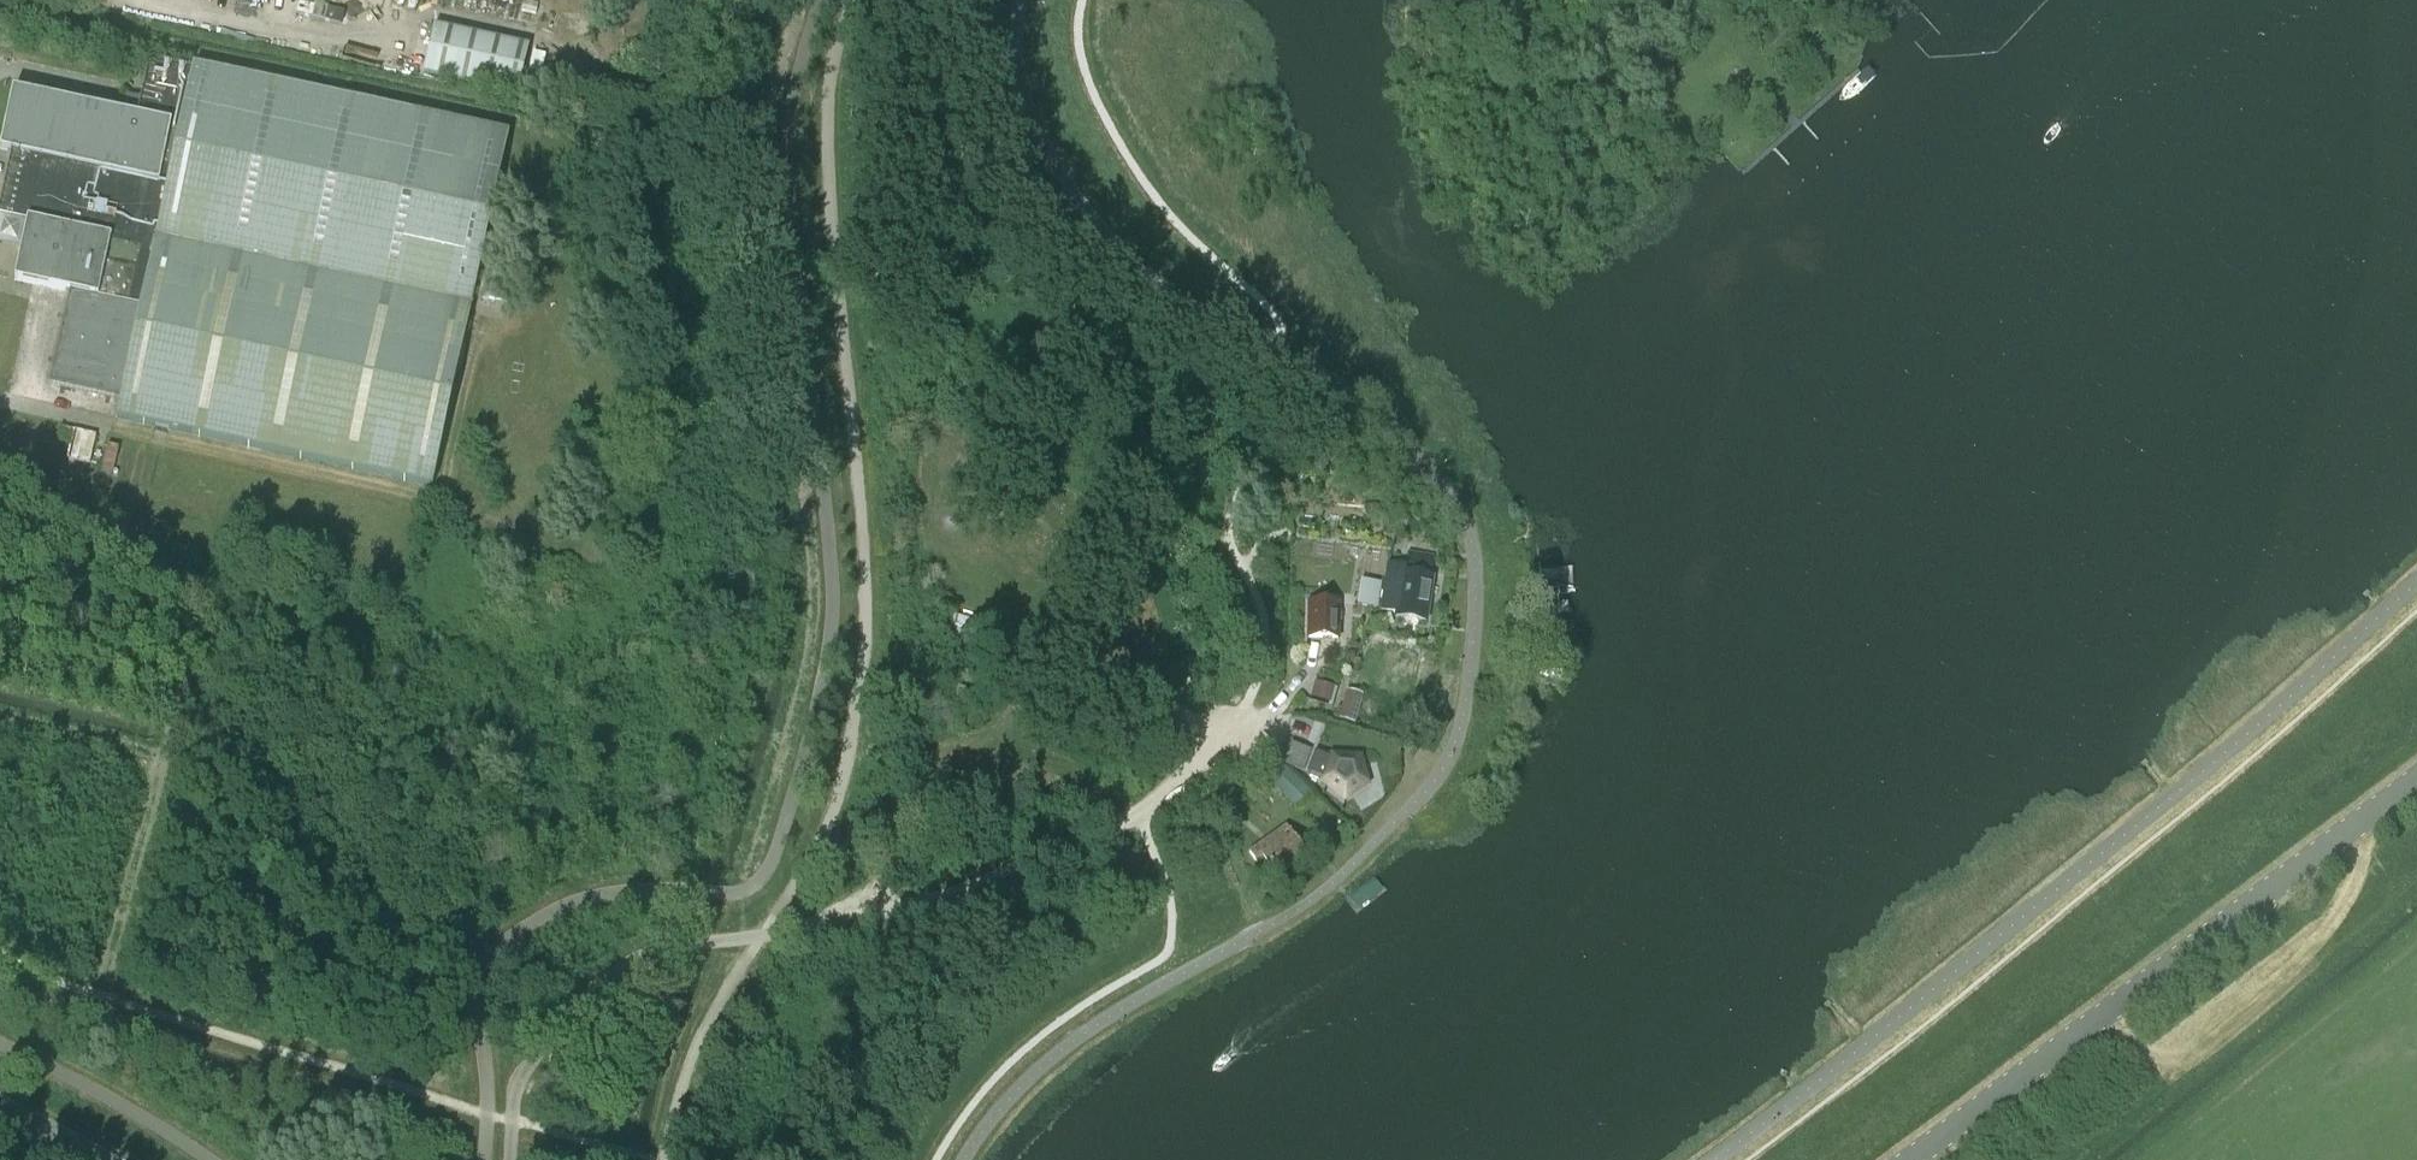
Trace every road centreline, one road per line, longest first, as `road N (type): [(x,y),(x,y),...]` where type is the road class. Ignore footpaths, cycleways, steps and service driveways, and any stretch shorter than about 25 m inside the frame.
road 1 (unclassified): [(1909,1159),(2416,775)]

